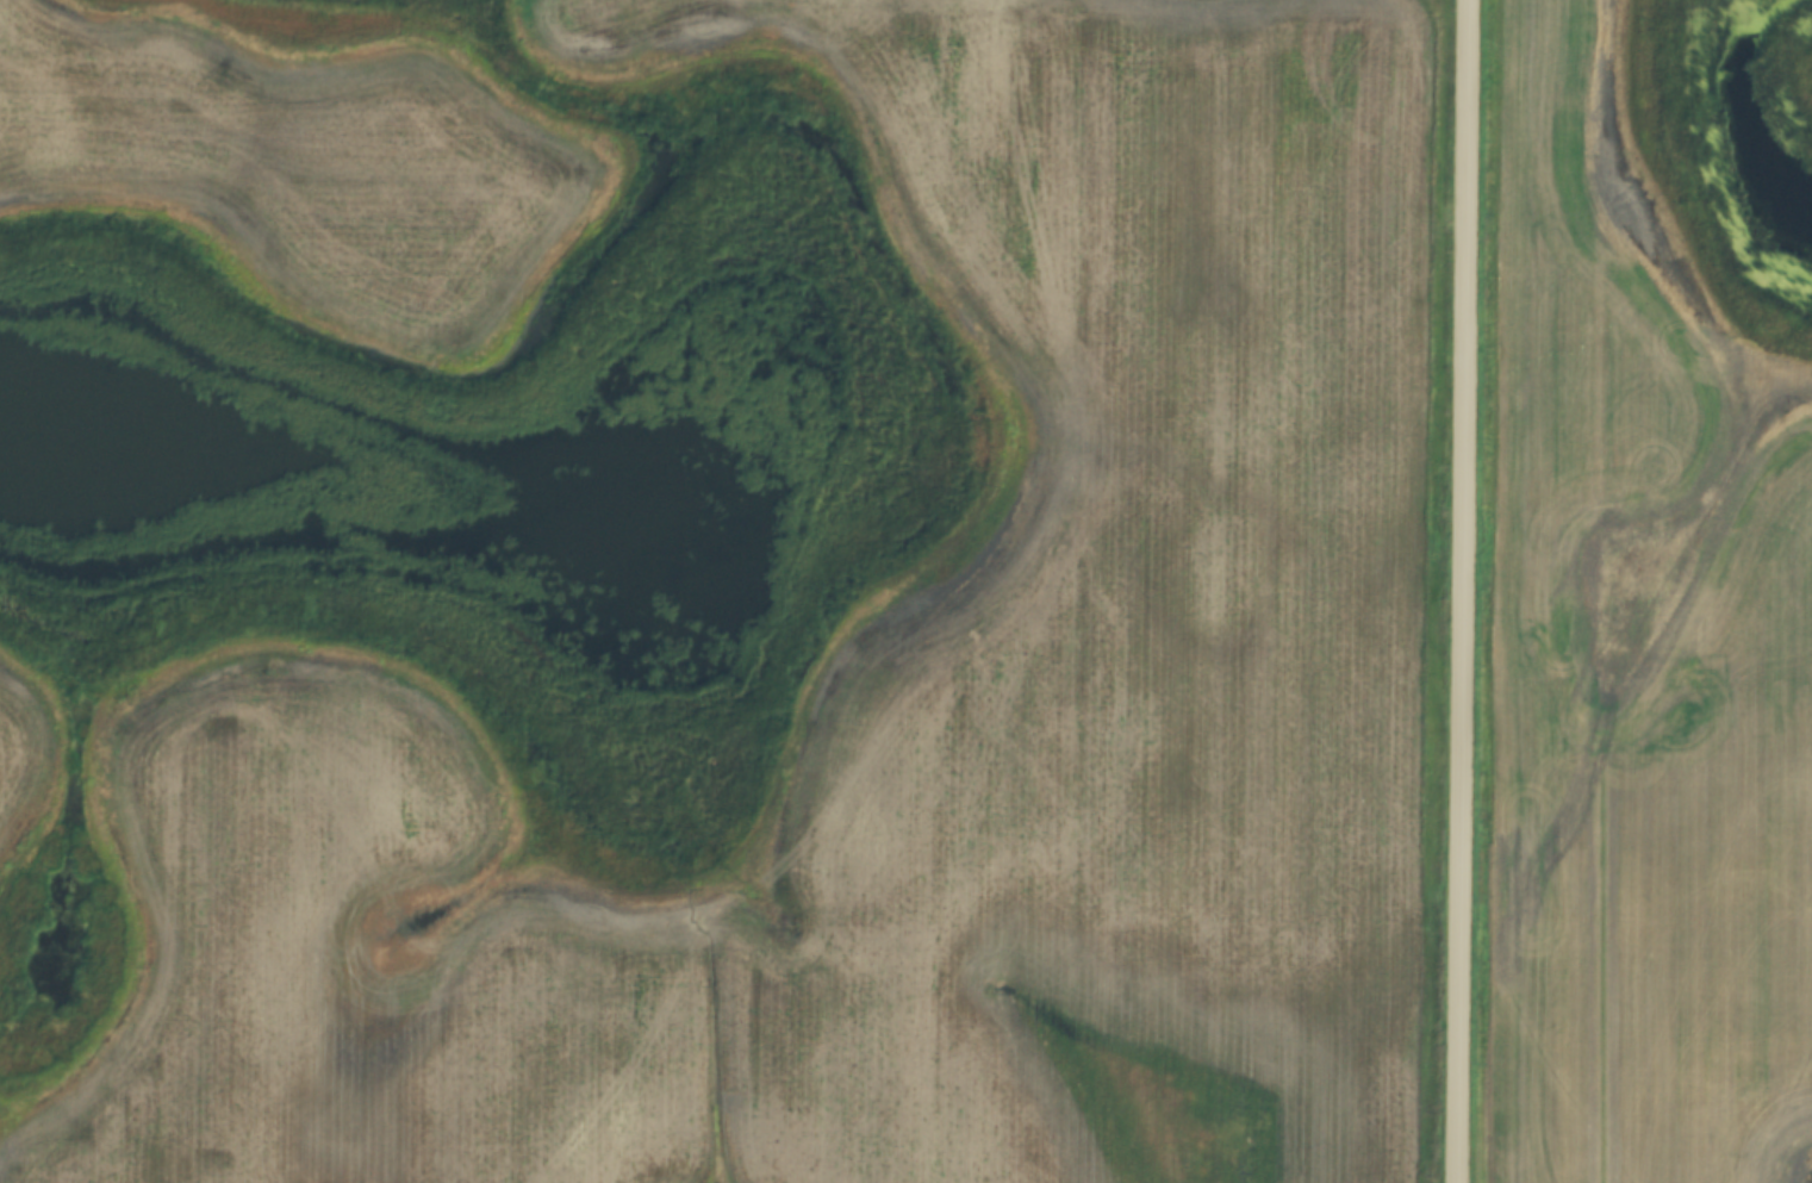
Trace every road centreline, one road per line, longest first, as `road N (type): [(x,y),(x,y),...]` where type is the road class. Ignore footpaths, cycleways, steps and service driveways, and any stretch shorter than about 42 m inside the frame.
road 1 (tertiary): [(1468,1182),(1479,0)]

